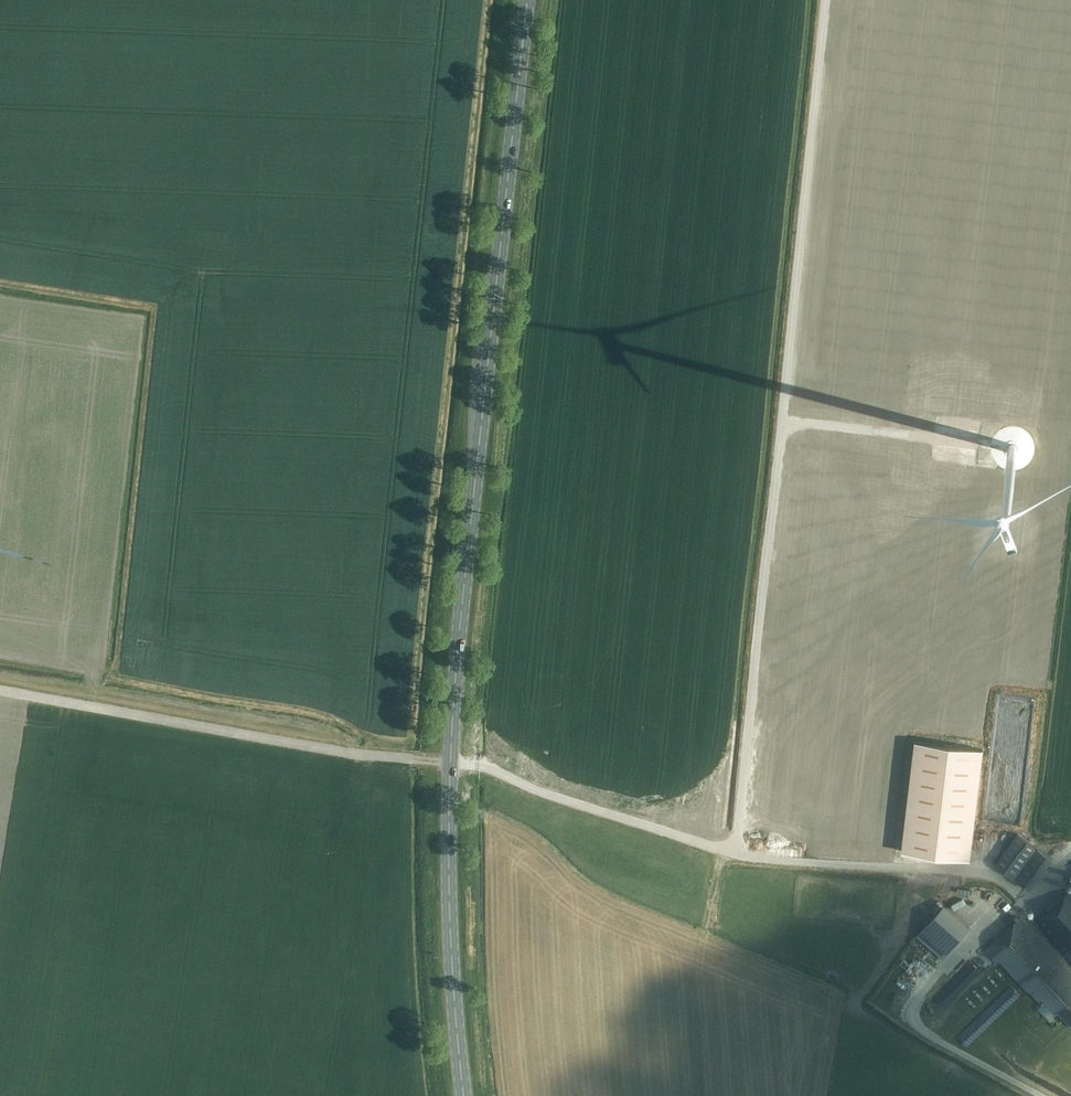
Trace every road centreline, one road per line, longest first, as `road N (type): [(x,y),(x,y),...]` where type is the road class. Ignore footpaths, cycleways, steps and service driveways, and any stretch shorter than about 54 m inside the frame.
road 1 (primary): [(464,1095),(448,869),(453,703),(527,0)]

